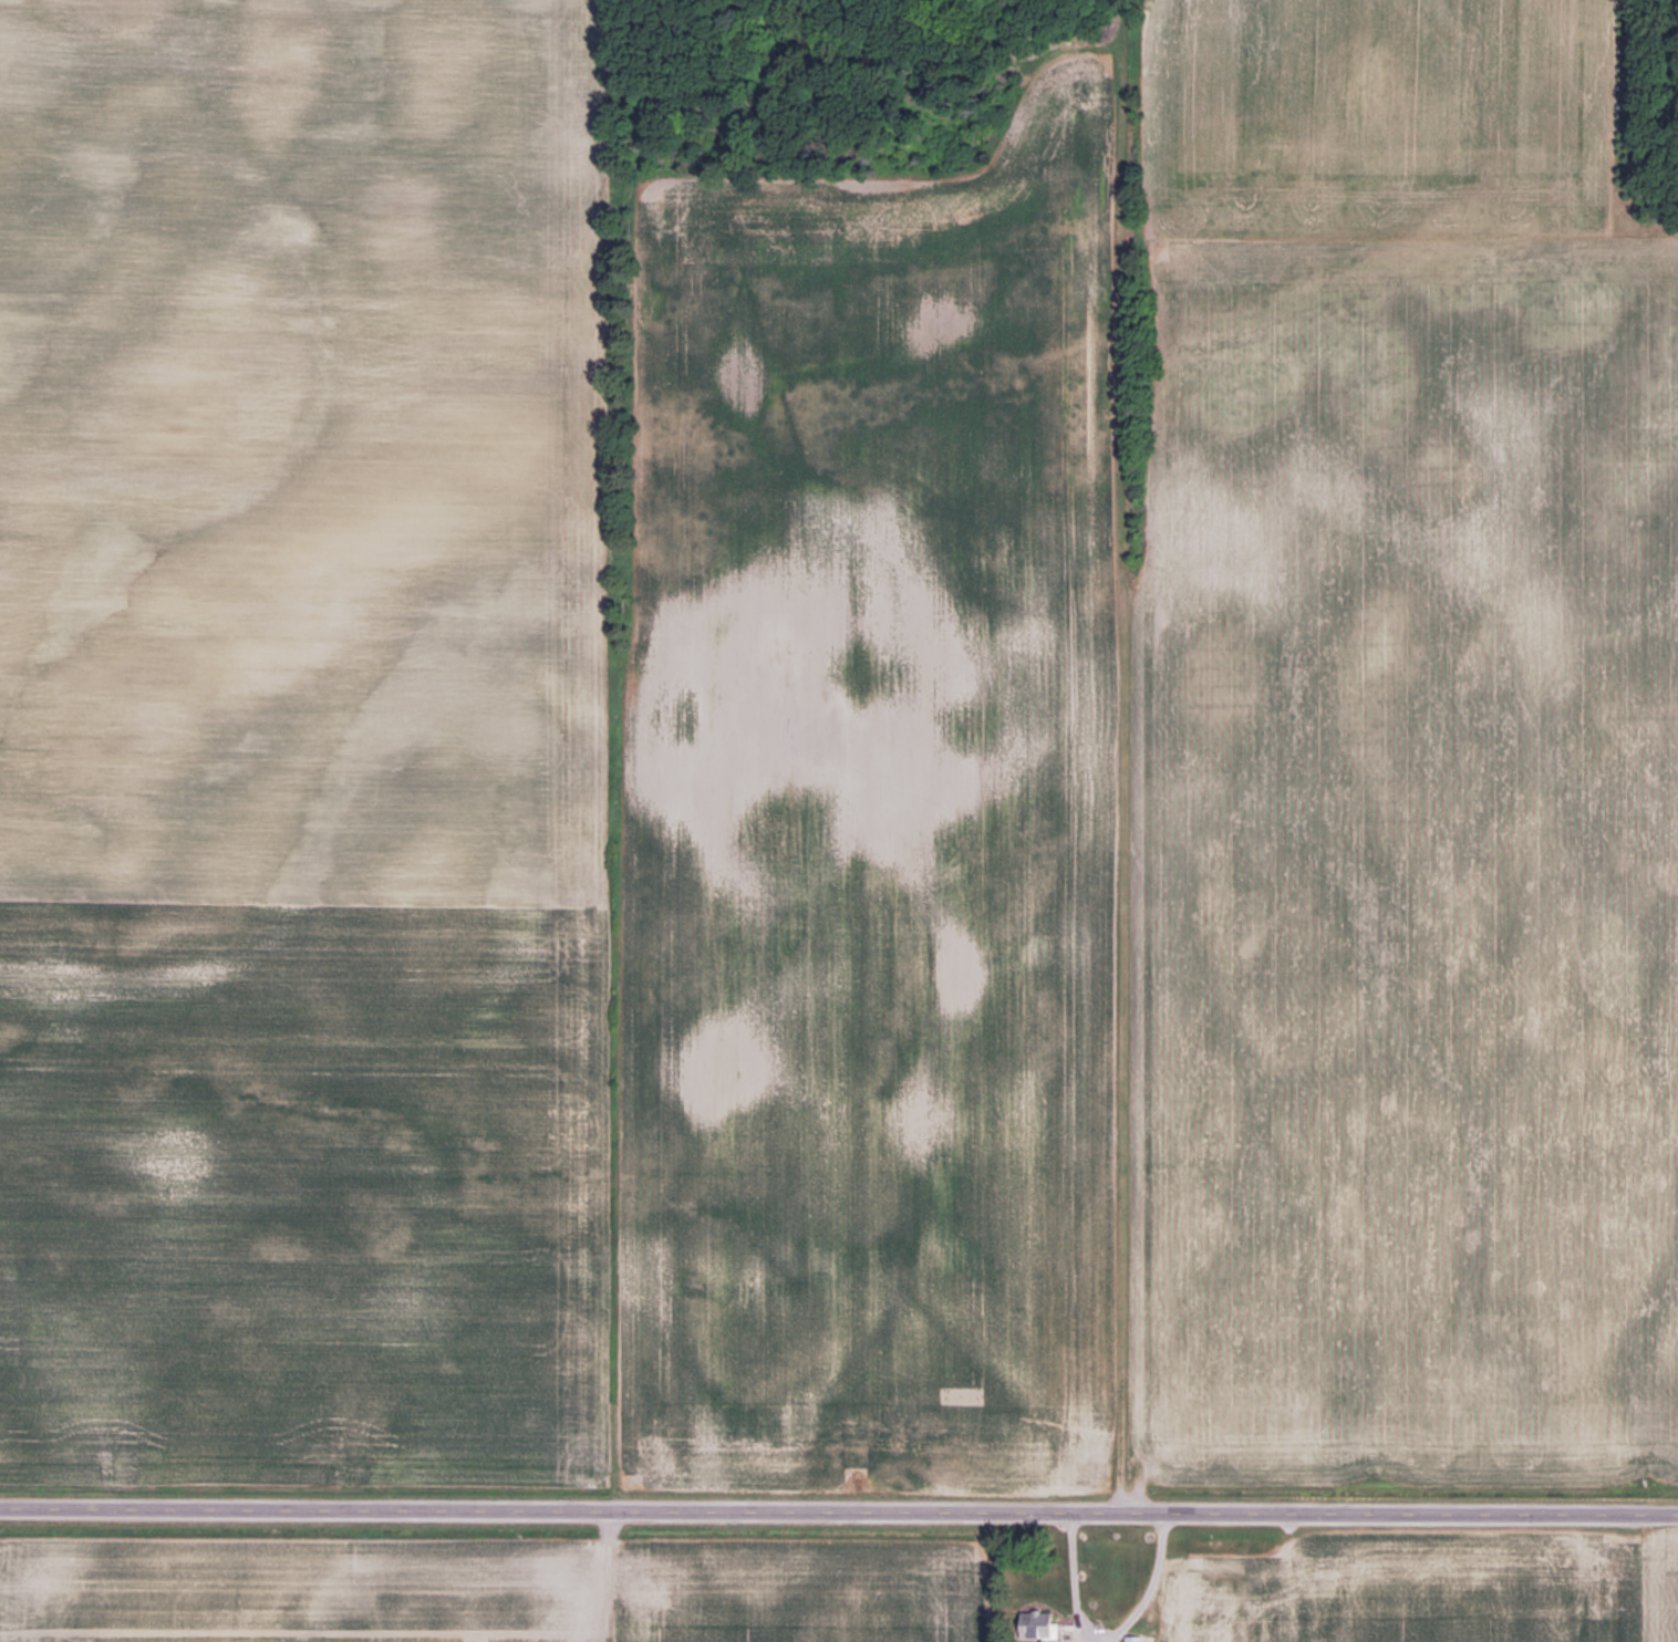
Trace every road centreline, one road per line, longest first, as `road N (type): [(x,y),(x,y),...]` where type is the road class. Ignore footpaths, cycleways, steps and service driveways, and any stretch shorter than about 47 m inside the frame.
road 1 (tertiary): [(1677,1517),(0,1508)]
road 2 (residential): [(1164,1515),(1139,1588),(1101,1641)]

